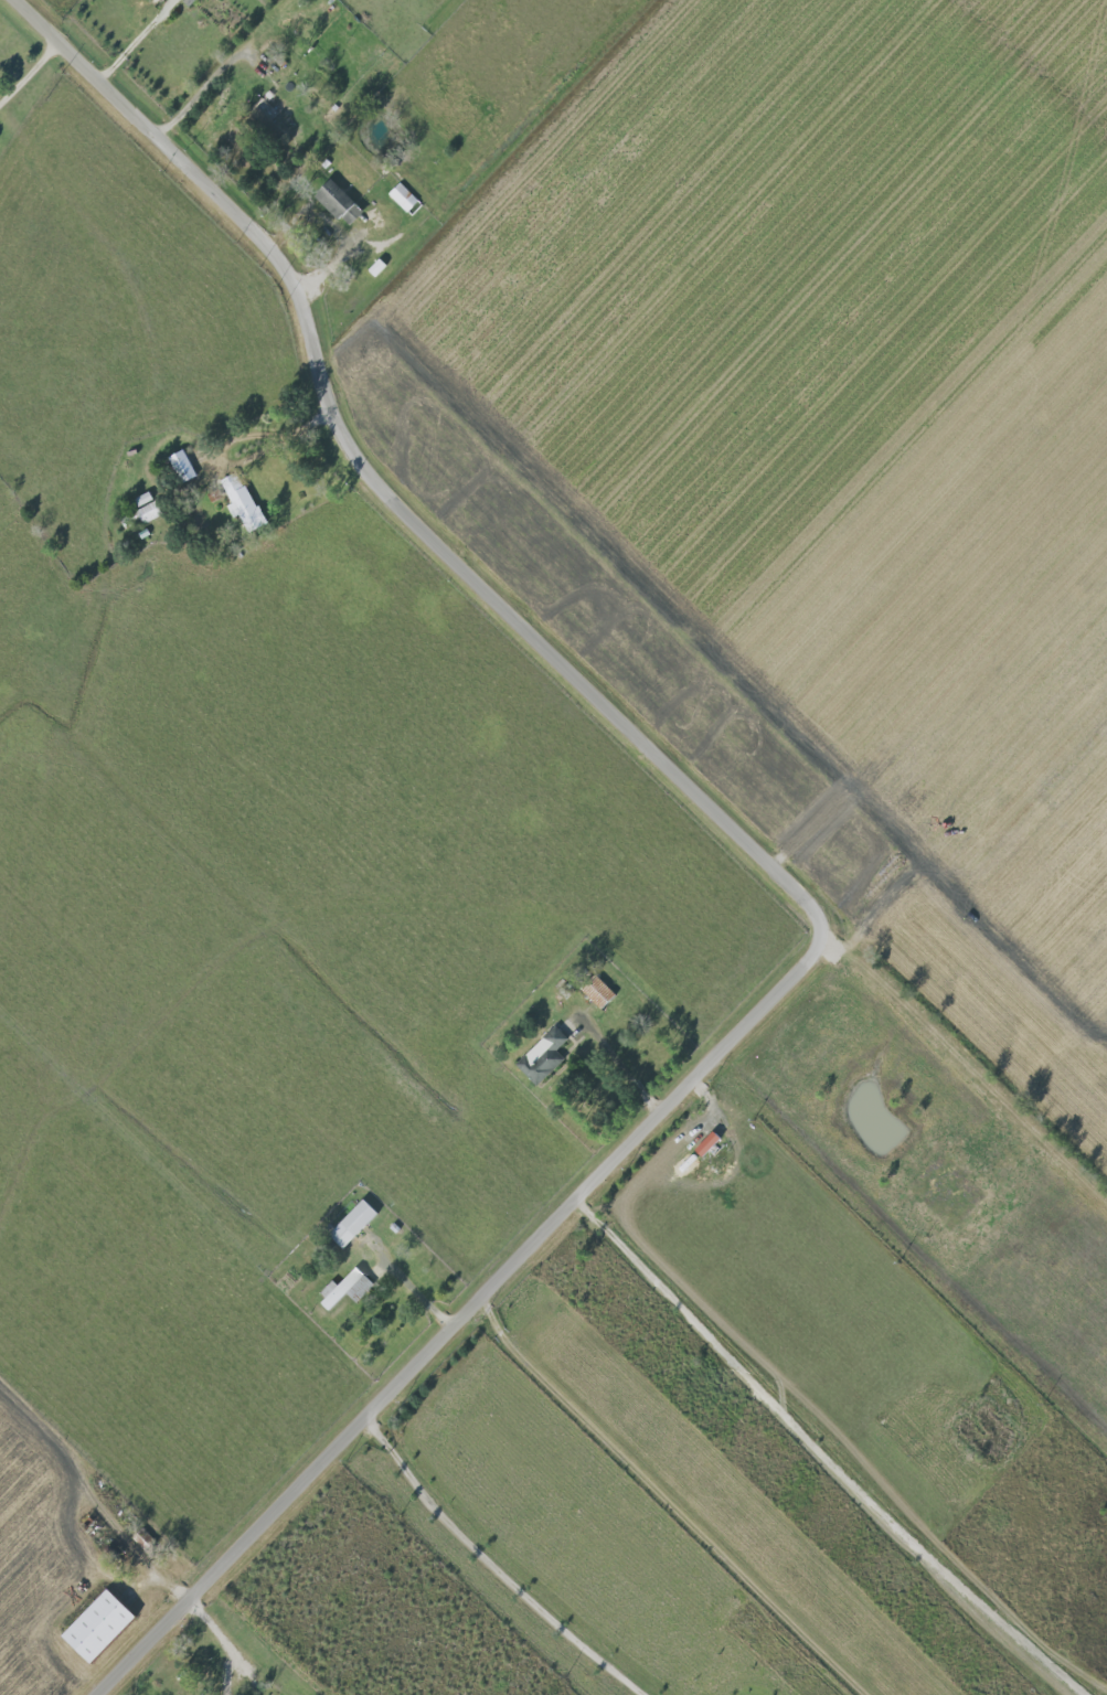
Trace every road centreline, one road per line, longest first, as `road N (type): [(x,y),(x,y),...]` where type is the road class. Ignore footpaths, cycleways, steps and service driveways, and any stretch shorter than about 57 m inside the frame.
road 1 (residential): [(103,1694),(775,1001),(826,939),(805,894),(381,477),(348,430),(310,309),(276,253),(23,0)]
road 2 (residential): [(328,374),(678,0)]
road 3 (residential): [(818,910),(1106,1194)]
road 4 (residential): [(198,1597),(0,1402)]

